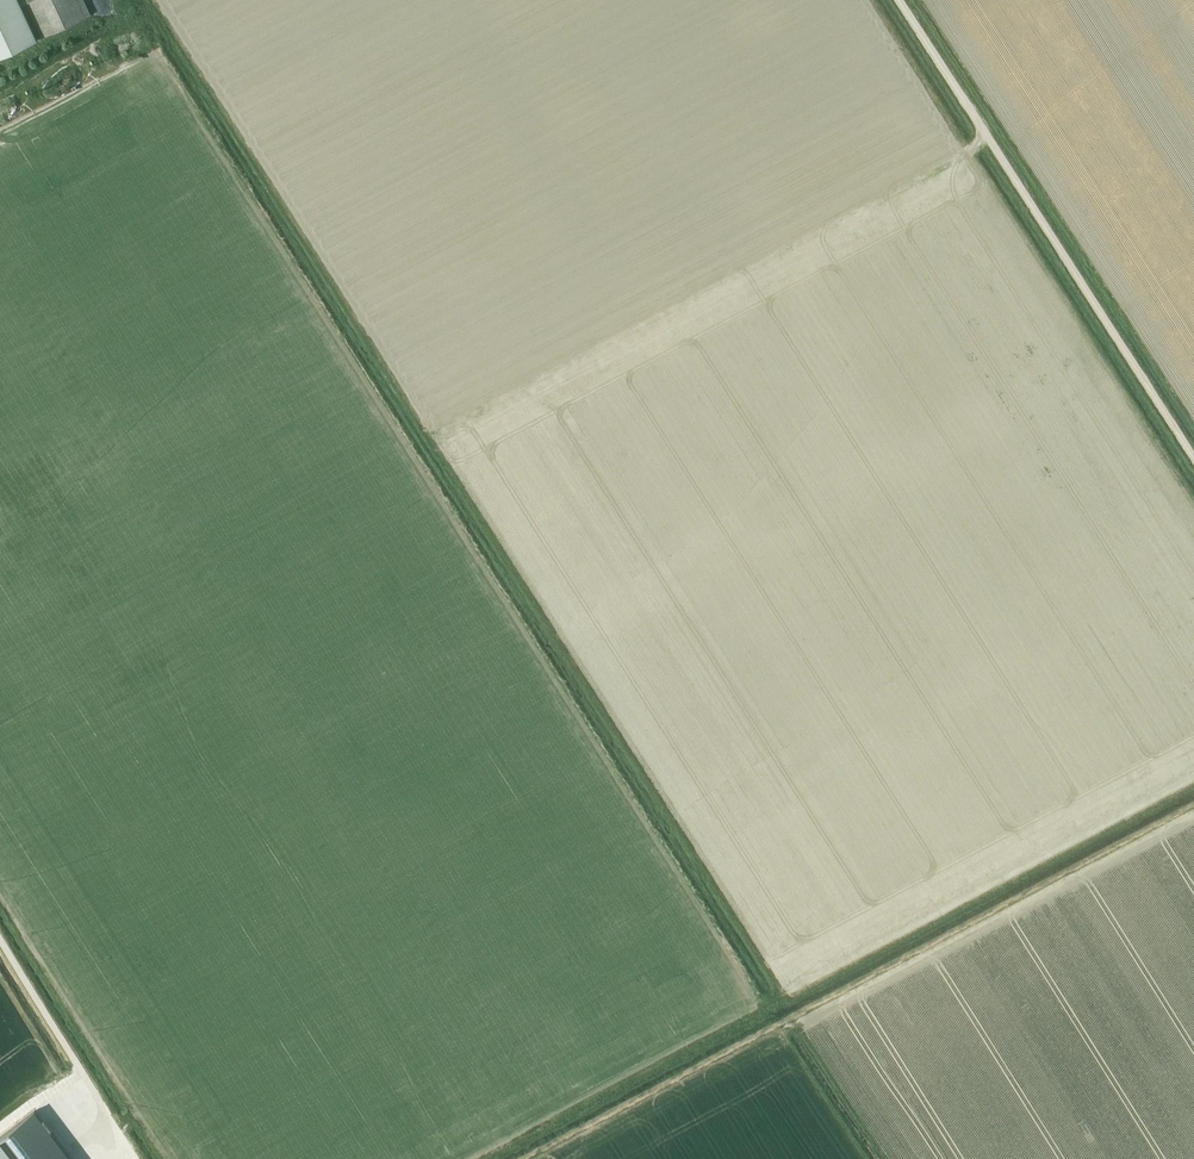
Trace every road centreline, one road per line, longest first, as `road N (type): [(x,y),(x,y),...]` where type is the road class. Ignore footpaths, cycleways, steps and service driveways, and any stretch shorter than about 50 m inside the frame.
road 1 (track): [(1193,459),(899,0)]

